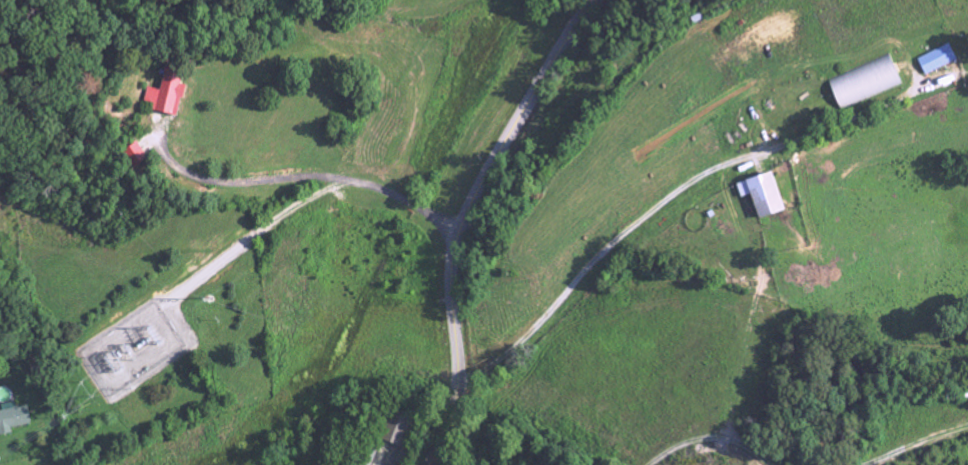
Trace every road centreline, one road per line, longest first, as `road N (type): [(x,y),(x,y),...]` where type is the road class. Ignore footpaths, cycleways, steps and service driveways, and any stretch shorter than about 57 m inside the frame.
road 1 (secondary): [(429,464),(455,402),(451,275),(459,234),(551,66),(597,0)]
road 2 (residential): [(626,464),(650,444),(725,428),(776,464)]

